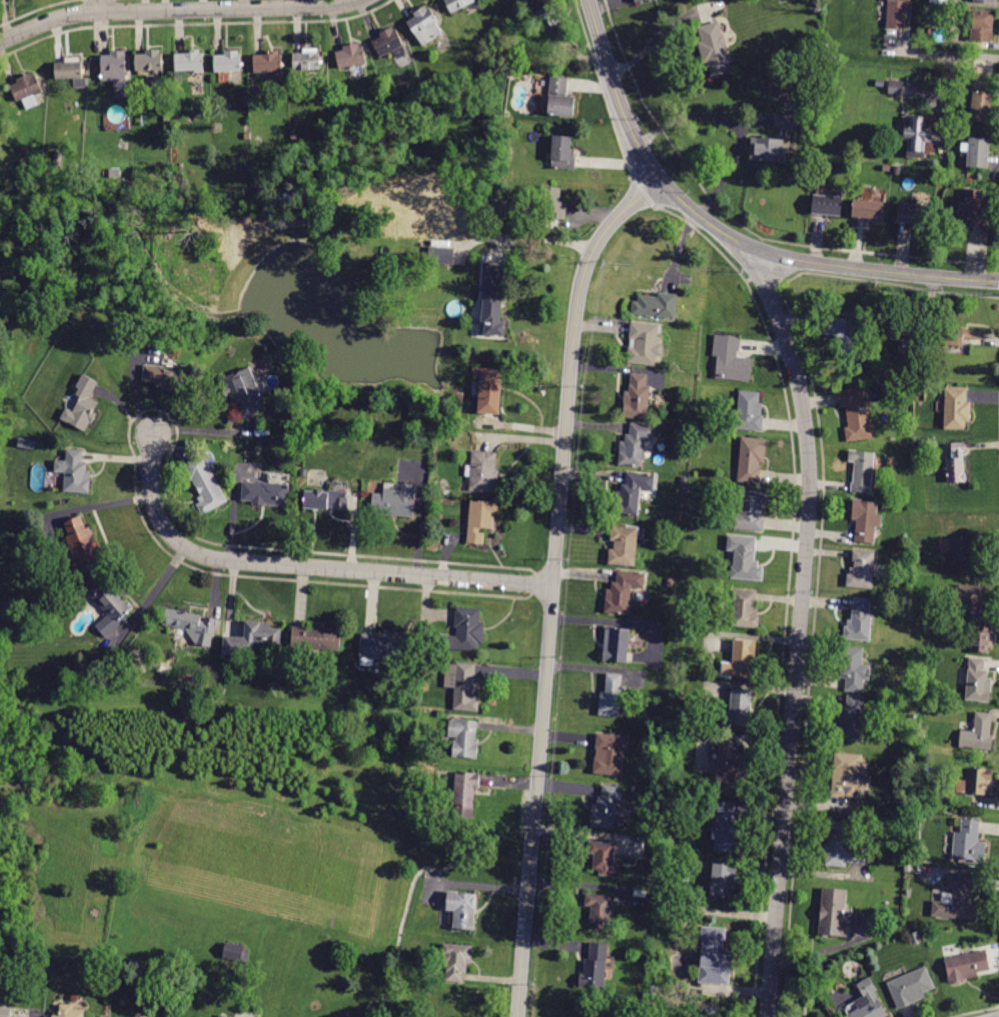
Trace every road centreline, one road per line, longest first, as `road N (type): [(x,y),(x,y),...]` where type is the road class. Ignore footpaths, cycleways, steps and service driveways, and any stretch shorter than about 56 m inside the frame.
road 1 (residential): [(518,1016),(580,290),(607,229),(657,181)]
road 2 (residential): [(768,1016),(810,495),(804,411),(763,256)]
road 3 (residential): [(998,281),(803,262),(733,241),(657,181),(633,137),(588,0)]
road 4 (residential): [(553,588),(205,557),(178,542),(157,515),(154,430)]
road 5 (residential): [(360,0),(76,15),(0,43)]

